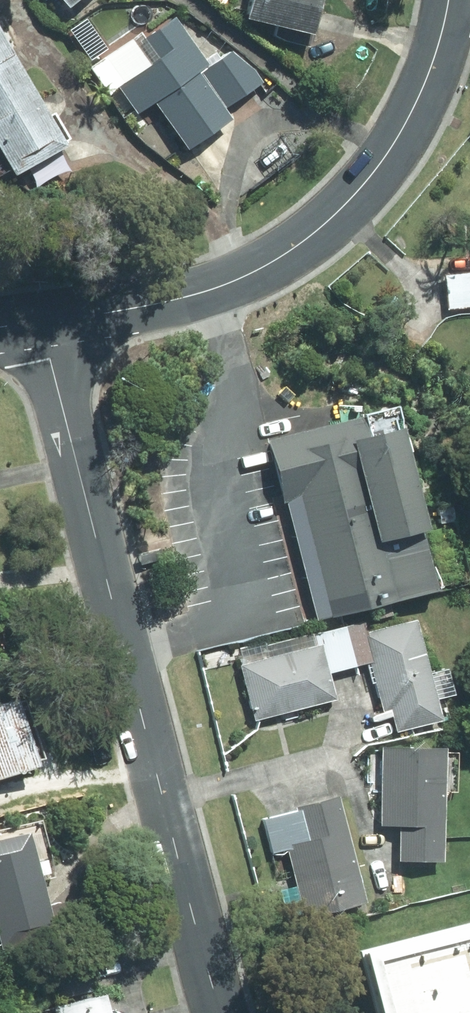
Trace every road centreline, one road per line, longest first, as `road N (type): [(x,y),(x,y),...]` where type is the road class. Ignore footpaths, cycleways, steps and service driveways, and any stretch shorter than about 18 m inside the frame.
road 1 (tertiary): [(51,323),(195,929),(222,1012)]
road 2 (tertiary): [(447,0),(412,110),(371,174),(303,248),(205,294),(51,323)]

